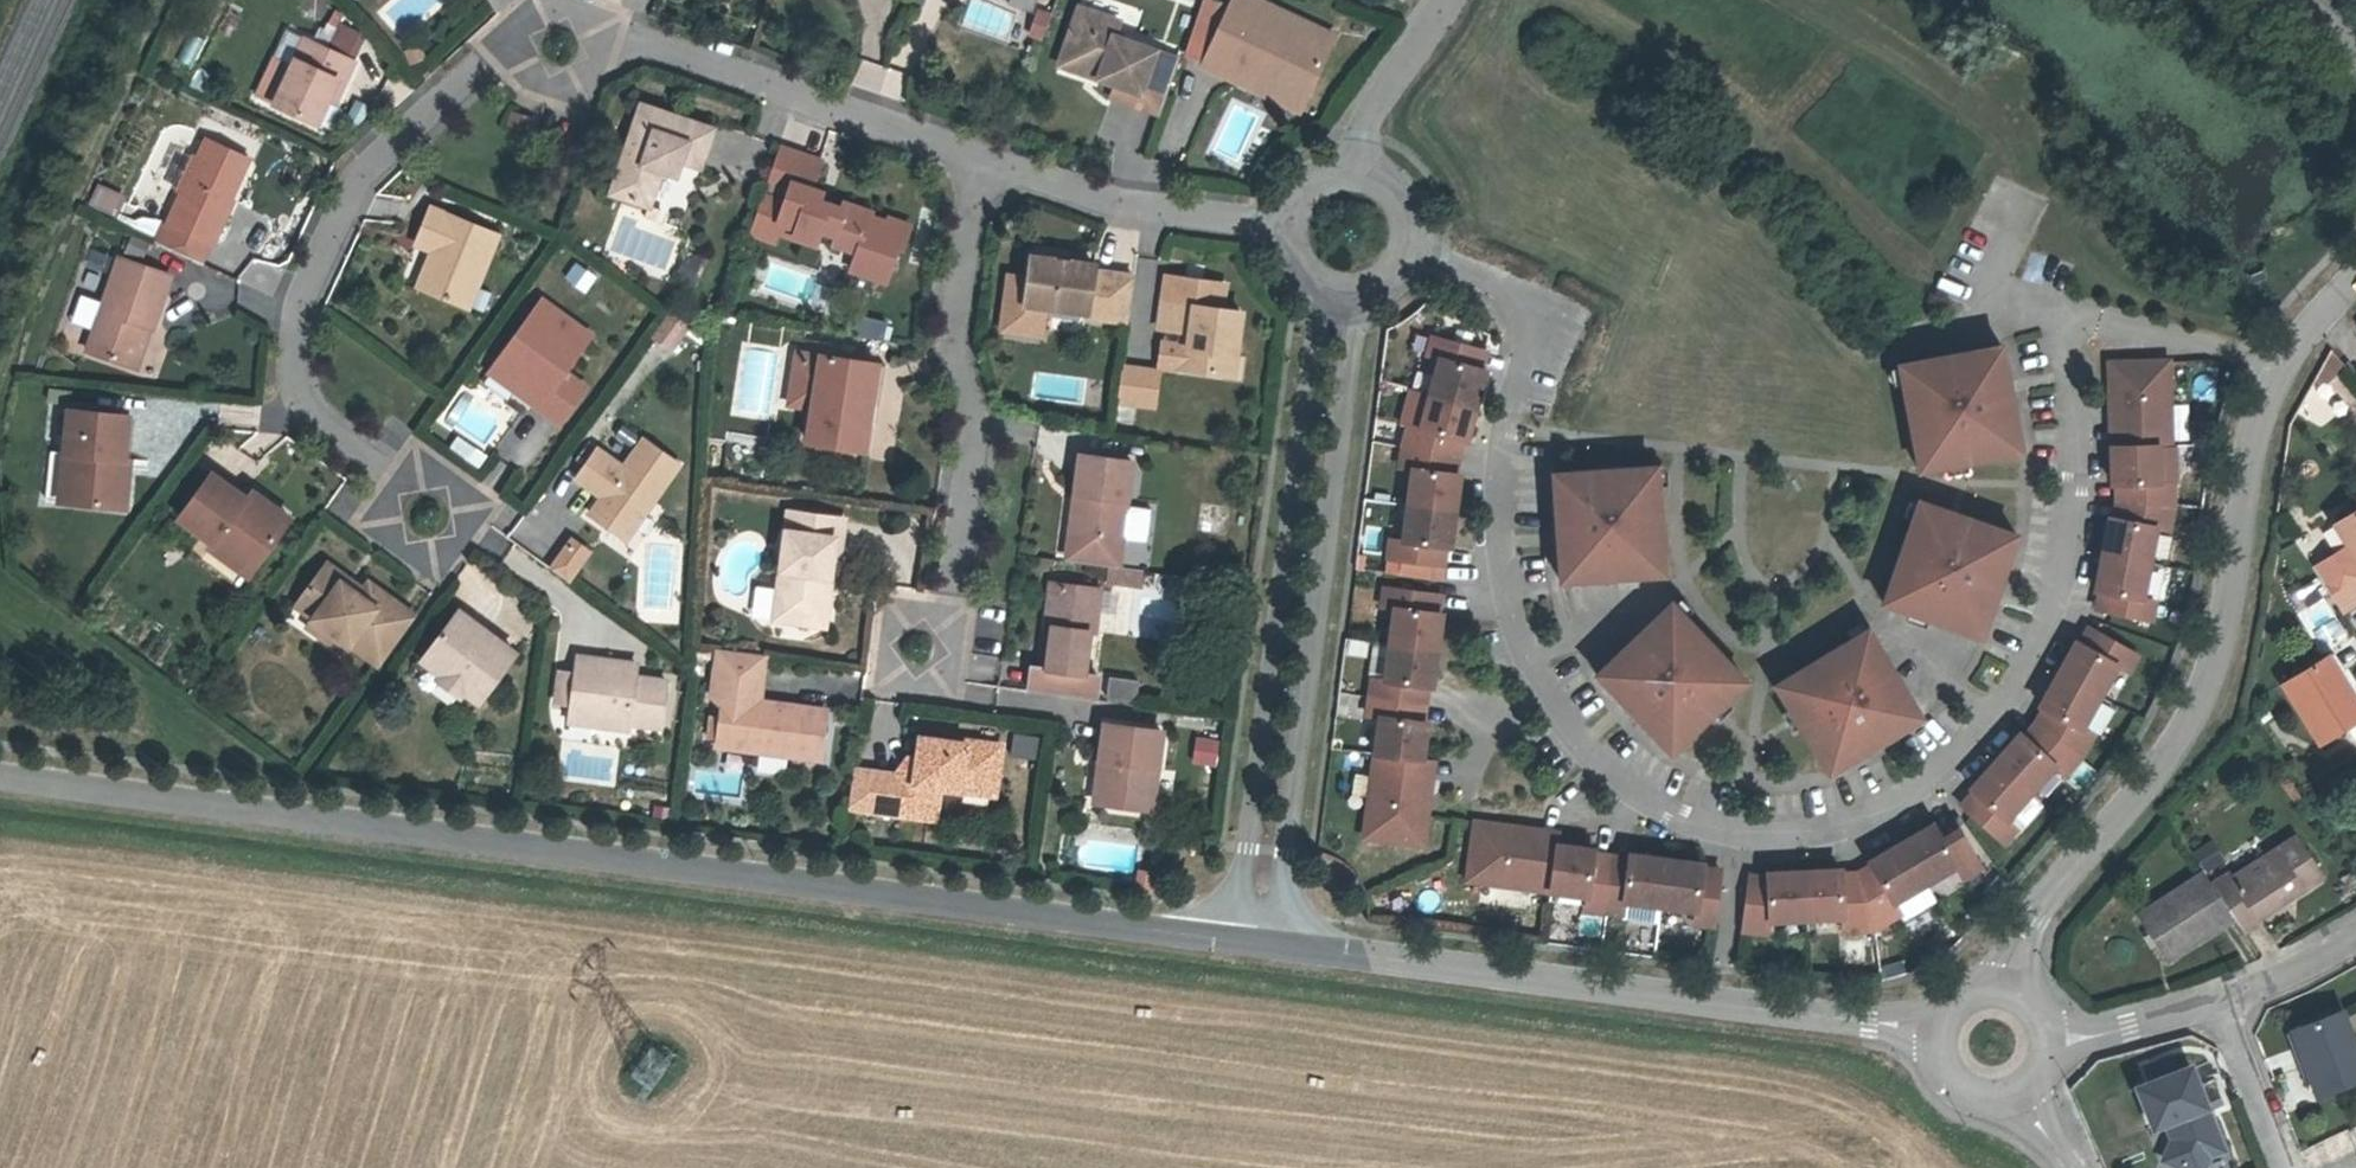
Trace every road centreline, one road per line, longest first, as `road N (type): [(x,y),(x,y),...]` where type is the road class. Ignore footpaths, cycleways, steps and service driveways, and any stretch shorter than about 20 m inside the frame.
road 1 (residential): [(2274,371),(2102,318),(2068,319),(2073,521),(2022,681),(1983,737),(1937,783),(1861,827),(1795,838),(1693,830),(1557,720),(1512,627),(1499,482),(1536,334),(1530,308),(1511,290),(1408,251)]
road 2 (unclassified): [(0,779),(1239,939)]
road 3 (residential): [(433,510),(306,409),(293,355),(307,278),(368,169),(542,11),(979,165)]
road 4 (unclassified): [(2002,993),(2023,940),(2052,897),(2180,746),(2223,643),(2274,371)]
road 5 (unclassified): [(1276,943),(1938,1031)]
road 6 (residential): [(1325,288),(1239,939)]
road 7 (residential): [(1276,943),(1360,294)]
road 8 (residential): [(922,652),(954,605),(976,438),(949,344),(979,165)]
road 9 (residential): [(979,165),(1180,214),(1294,225)]
road 10 (residential): [(1355,178),(1365,122),(1445,0)]
road 11 (residential): [(2042,1042),(2219,1003)]
road 12 (residential): [(2285,1167),(2219,1003)]
road 13 (residential): [(2219,1003),(2355,937)]
road 14 (unclassified): [(2274,371),(2355,269)]
road 15 (unclassified): [(1938,1031),(1941,1065),(1964,1091),(2015,1091)]

